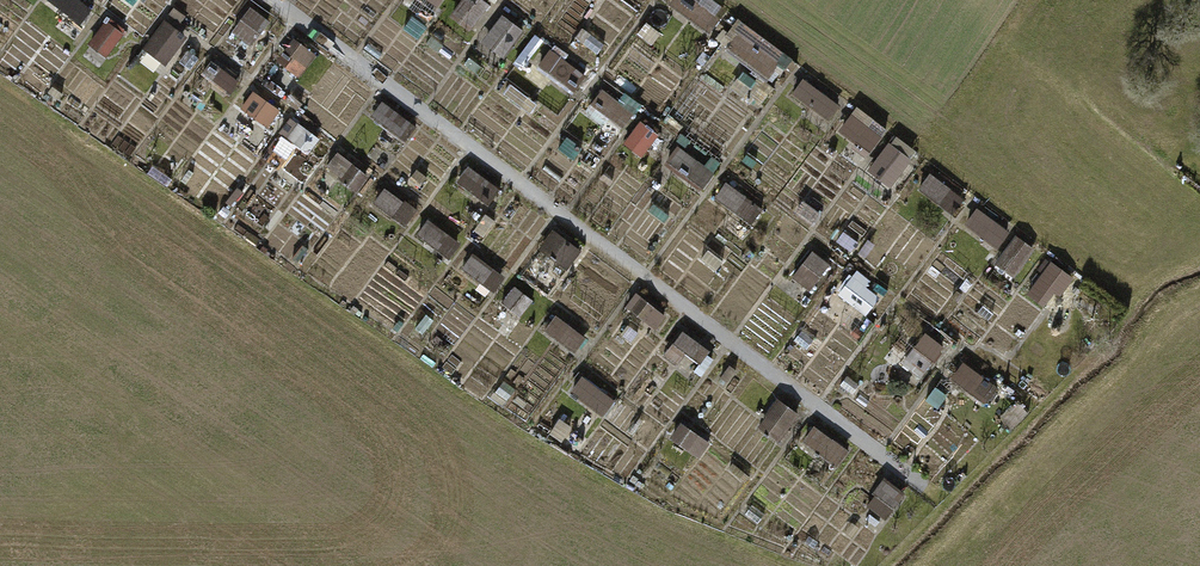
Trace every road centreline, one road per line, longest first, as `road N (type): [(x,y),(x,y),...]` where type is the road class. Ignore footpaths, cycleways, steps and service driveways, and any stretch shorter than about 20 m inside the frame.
road 1 (track): [(270,0),(926,490)]

